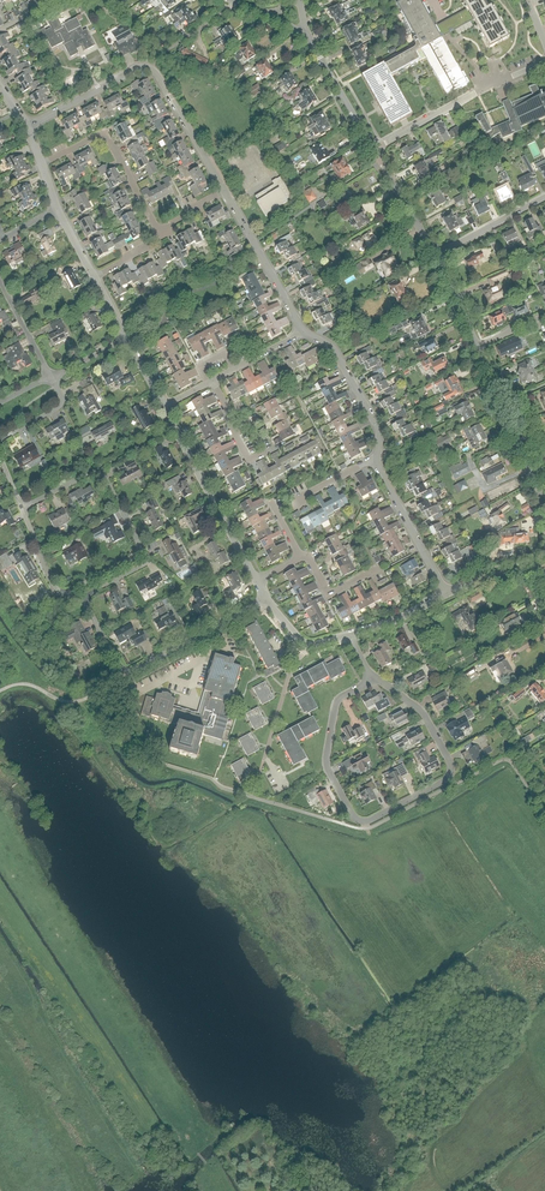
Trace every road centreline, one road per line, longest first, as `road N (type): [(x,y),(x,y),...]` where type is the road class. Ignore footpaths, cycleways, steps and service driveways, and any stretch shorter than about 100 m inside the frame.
road 1 (residential): [(372,678),(337,702),(326,760),(355,819),(366,824),(453,773),(416,705)]
road 2 (residential): [(224,192),(151,68),(137,68),(28,127)]
road 3 (residential): [(164,407),(257,582)]
road 4 (residential): [(374,150),(544,63)]
road 5 (residential): [(160,237),(104,133),(41,164)]
road 6 (residential): [(144,551),(95,473),(22,509)]
road 7 (residential): [(304,332),(224,192)]
road 8 (residential): [(282,789),(264,758),(290,669),(305,645)]
road 9 (residential): [(266,598),(127,670)]
road 10 (residential): [(376,458),(379,432),(337,355),(304,332)]
road 11 (residential): [(444,588),(376,458)]
road 12 (residential): [(374,150),(307,35)]
road 13 (residential): [(434,258),(544,198)]
road 14 (residential): [(434,258),(374,150)]

